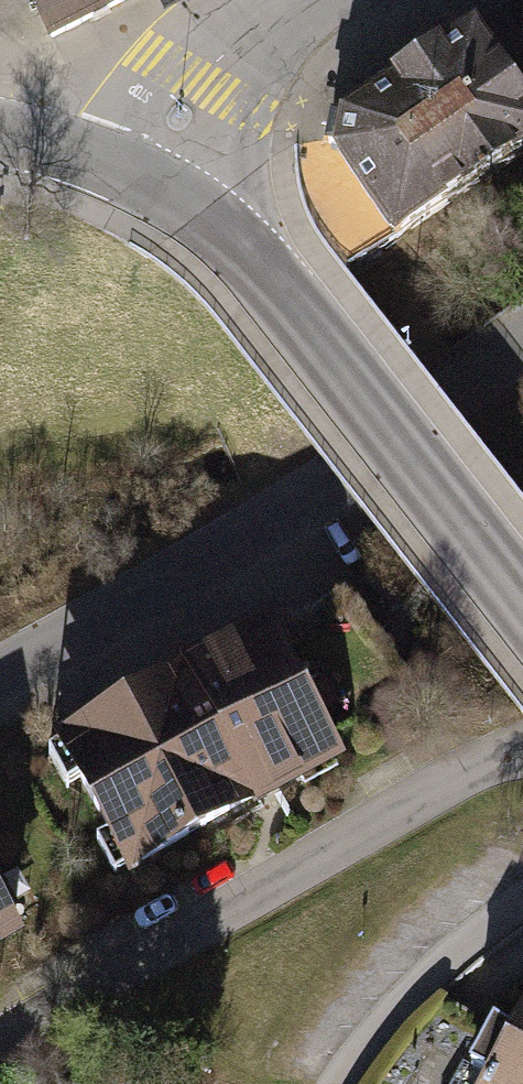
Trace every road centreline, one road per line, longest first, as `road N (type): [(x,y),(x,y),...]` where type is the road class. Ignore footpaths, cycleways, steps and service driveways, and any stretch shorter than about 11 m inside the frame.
road 1 (residential): [(0,672),(291,508),(522,347)]
road 2 (residential): [(0,1041),(522,741)]
road 3 (tertiary): [(522,606),(250,267),(164,189),(130,170)]
road 4 (residential): [(522,900),(374,1034),(343,1083)]
road 5 (residential): [(130,170),(255,34),(303,0)]
road 6 (tertiary): [(130,170),(0,133)]

